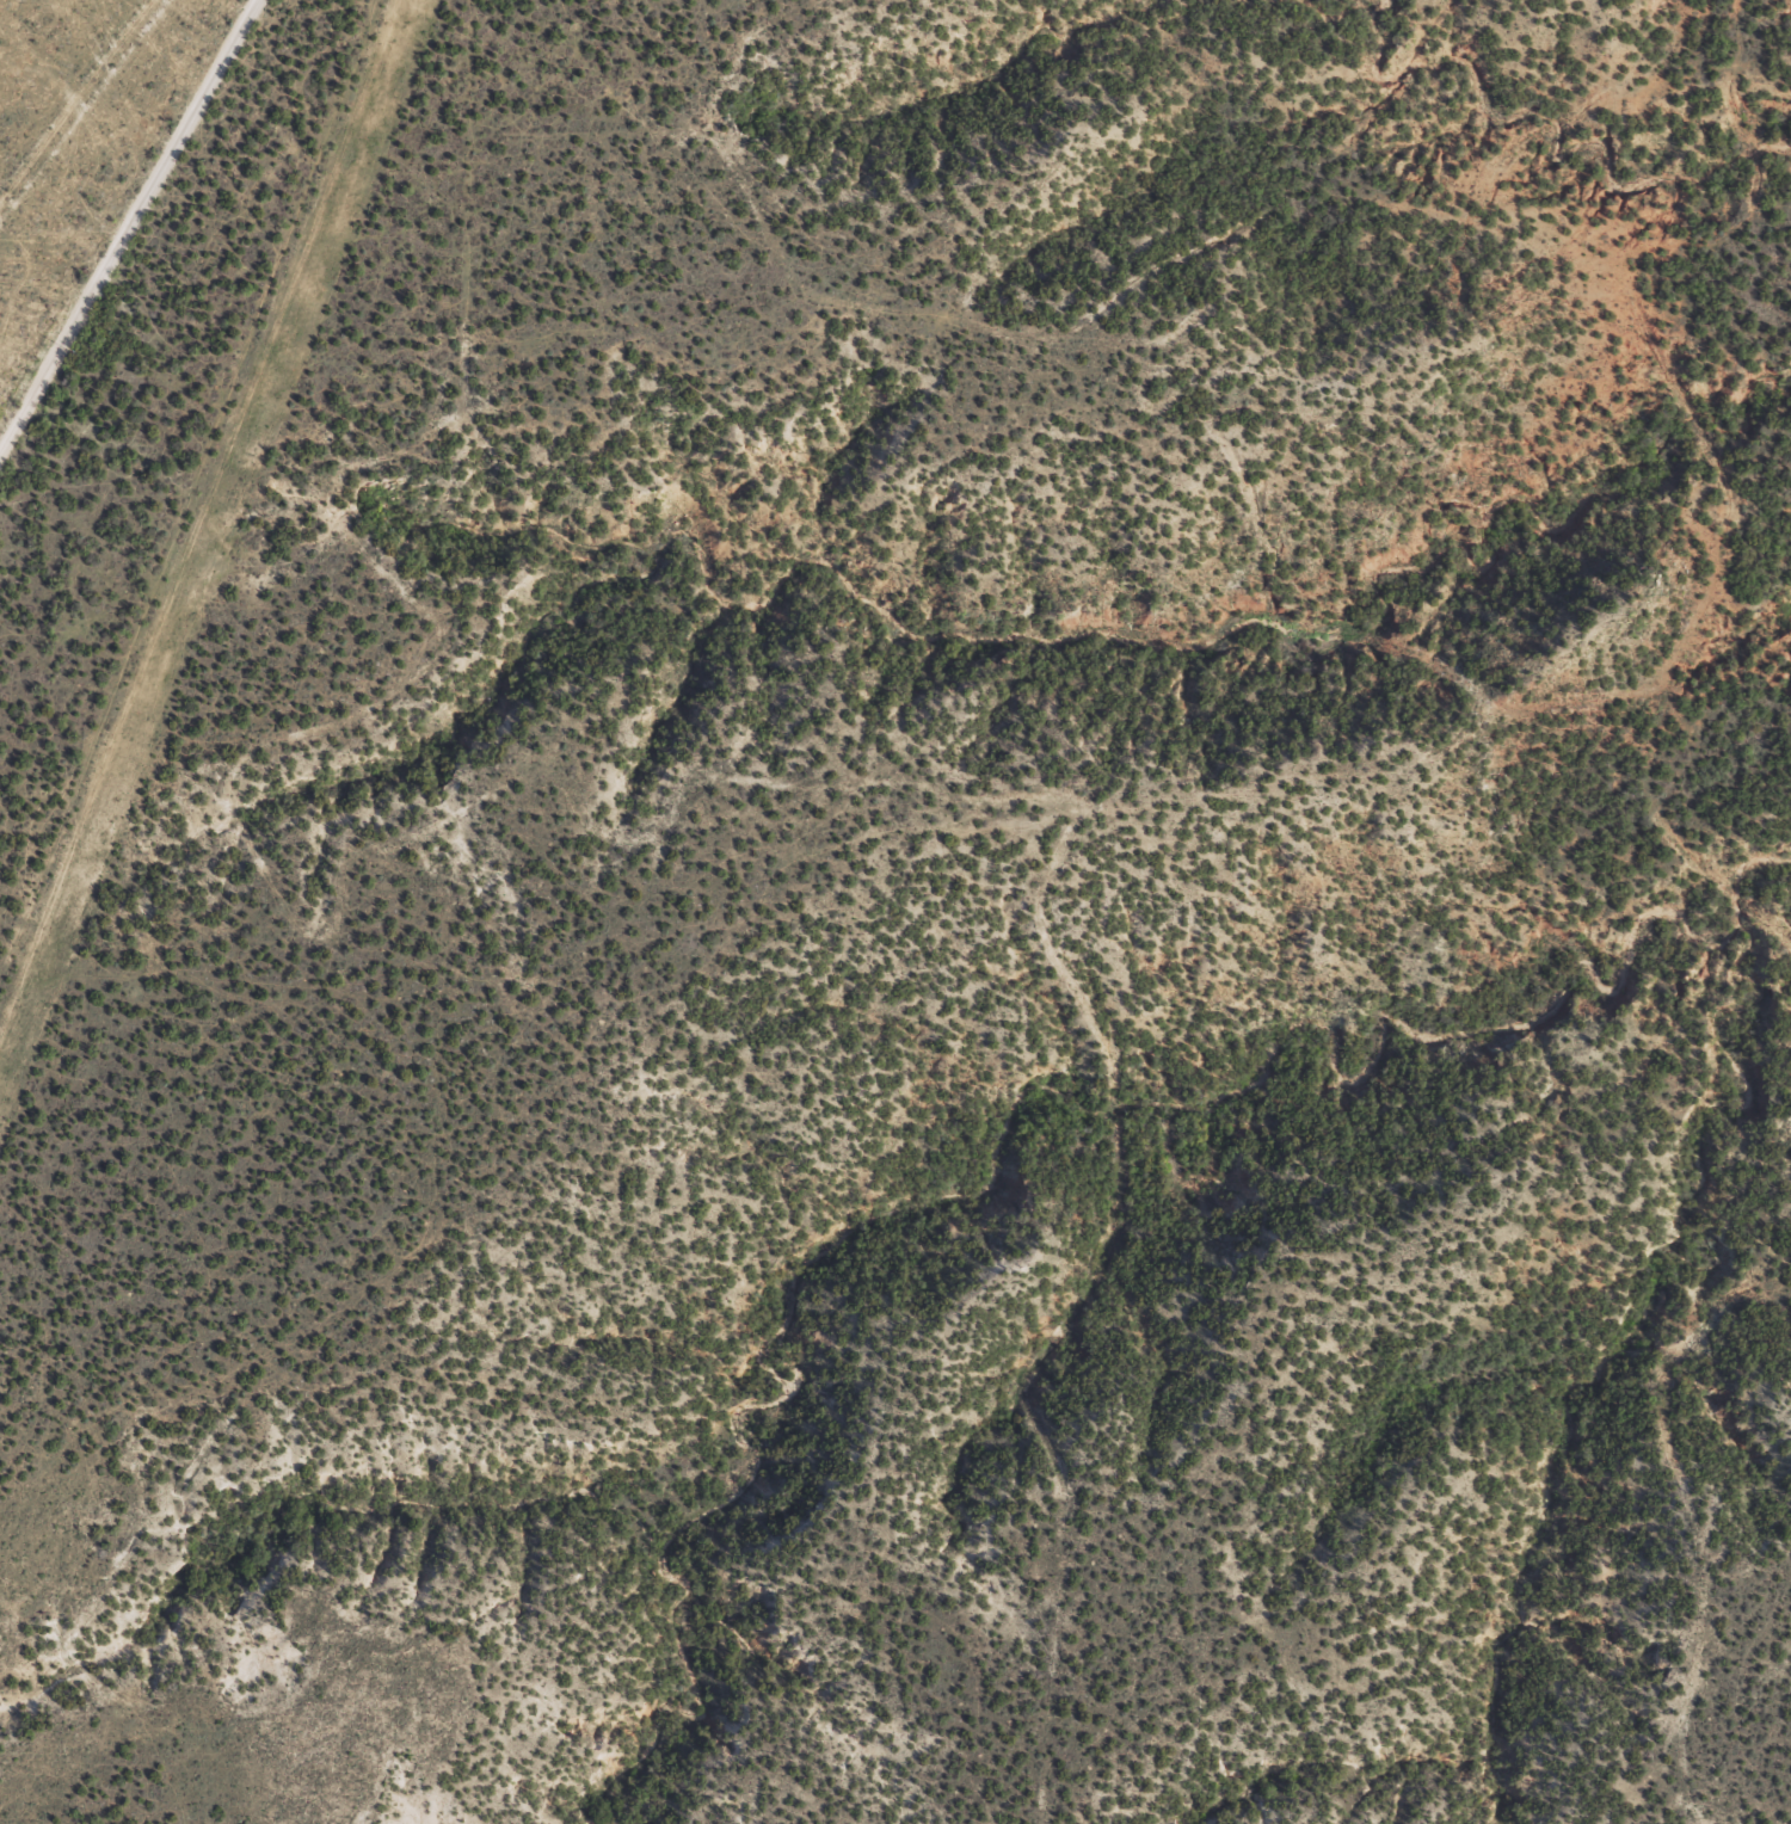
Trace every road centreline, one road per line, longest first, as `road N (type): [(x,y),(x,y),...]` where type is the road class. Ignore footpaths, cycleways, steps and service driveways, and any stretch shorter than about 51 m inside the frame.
road 1 (residential): [(0,516),(307,0)]

